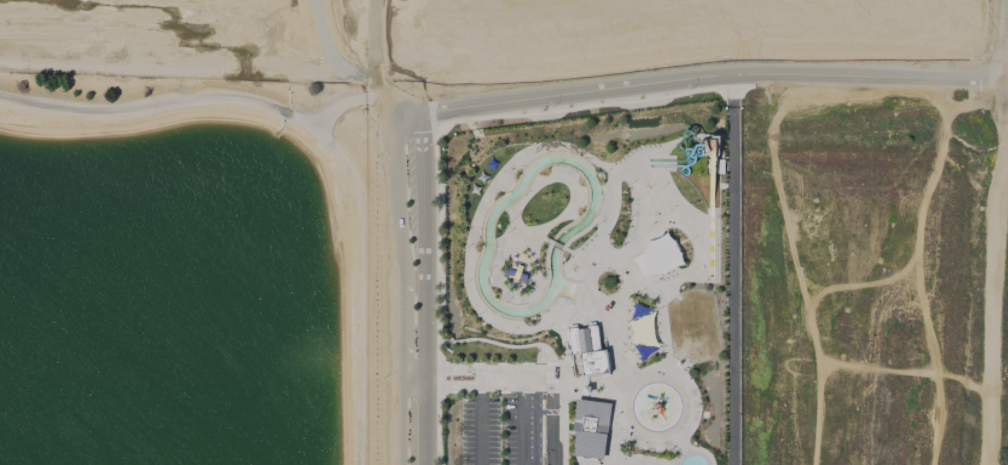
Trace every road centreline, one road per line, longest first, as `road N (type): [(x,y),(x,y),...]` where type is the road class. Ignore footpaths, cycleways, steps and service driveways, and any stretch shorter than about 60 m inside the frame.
road 1 (residential): [(1007,70),(979,78),(704,77),(424,111),(362,75),(0,65)]
road 2 (residential): [(1003,464),(1005,0)]
road 3 (tertiary): [(424,111),(391,118),(407,273),(403,464)]
road 4 (tertiary): [(423,464),(424,111)]

